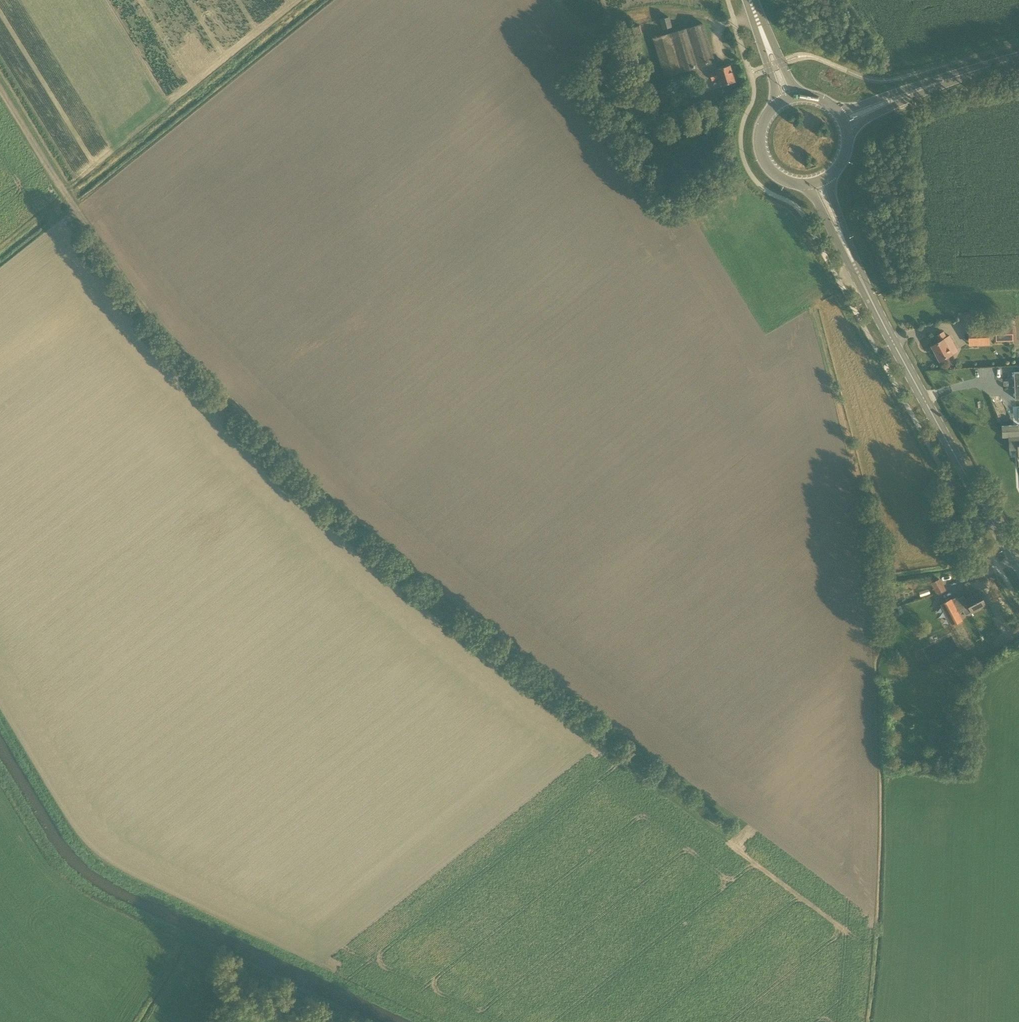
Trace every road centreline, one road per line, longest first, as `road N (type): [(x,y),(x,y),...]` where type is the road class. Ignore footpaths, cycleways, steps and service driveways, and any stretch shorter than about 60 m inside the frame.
road 1 (track): [(235,416),(128,288),(0,87)]
road 2 (primary): [(1018,567),(857,270)]

